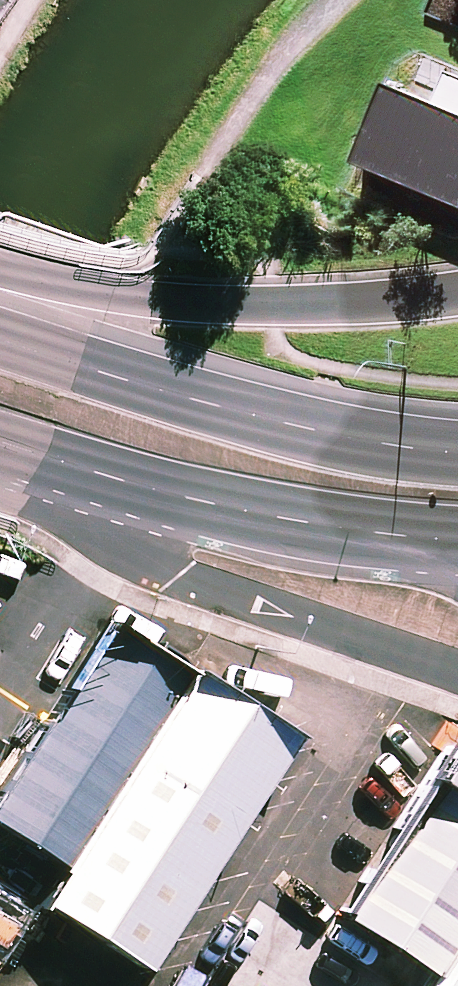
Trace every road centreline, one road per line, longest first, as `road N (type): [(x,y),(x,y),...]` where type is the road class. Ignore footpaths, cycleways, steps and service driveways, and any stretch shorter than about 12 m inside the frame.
road 1 (secondary): [(457,672),(180,577),(102,525),(40,457)]
road 2 (secondary): [(0,336),(290,421),(457,447)]
road 3 (trunk): [(0,294),(36,286),(173,306),(333,306),(457,293)]
road 4 (secondary): [(455,539),(268,514),(40,457)]

